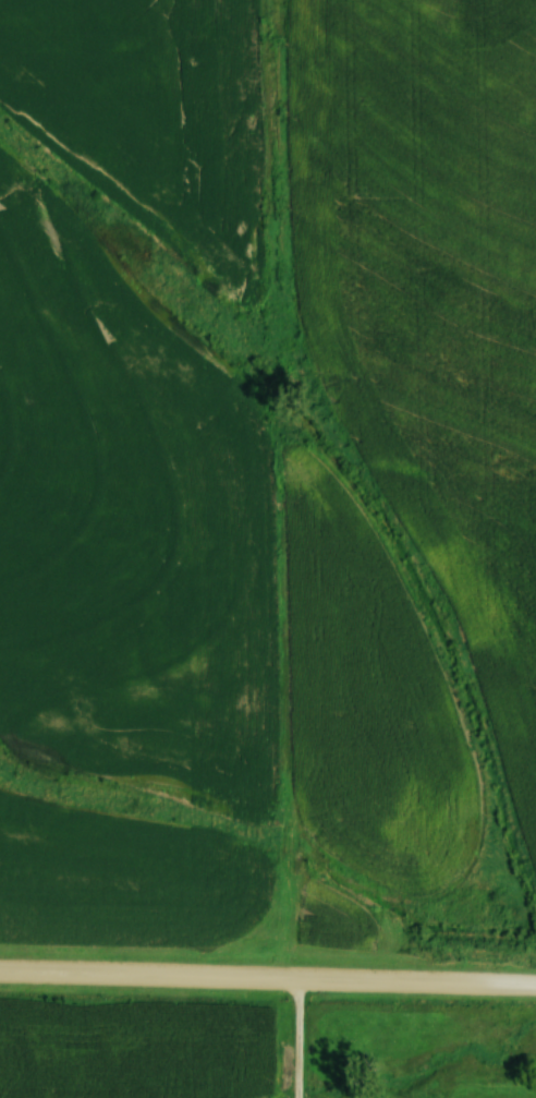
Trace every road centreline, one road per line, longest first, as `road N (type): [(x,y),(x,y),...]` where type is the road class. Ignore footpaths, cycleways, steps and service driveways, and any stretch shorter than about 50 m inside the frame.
road 1 (residential): [(0,971),(535,985)]

